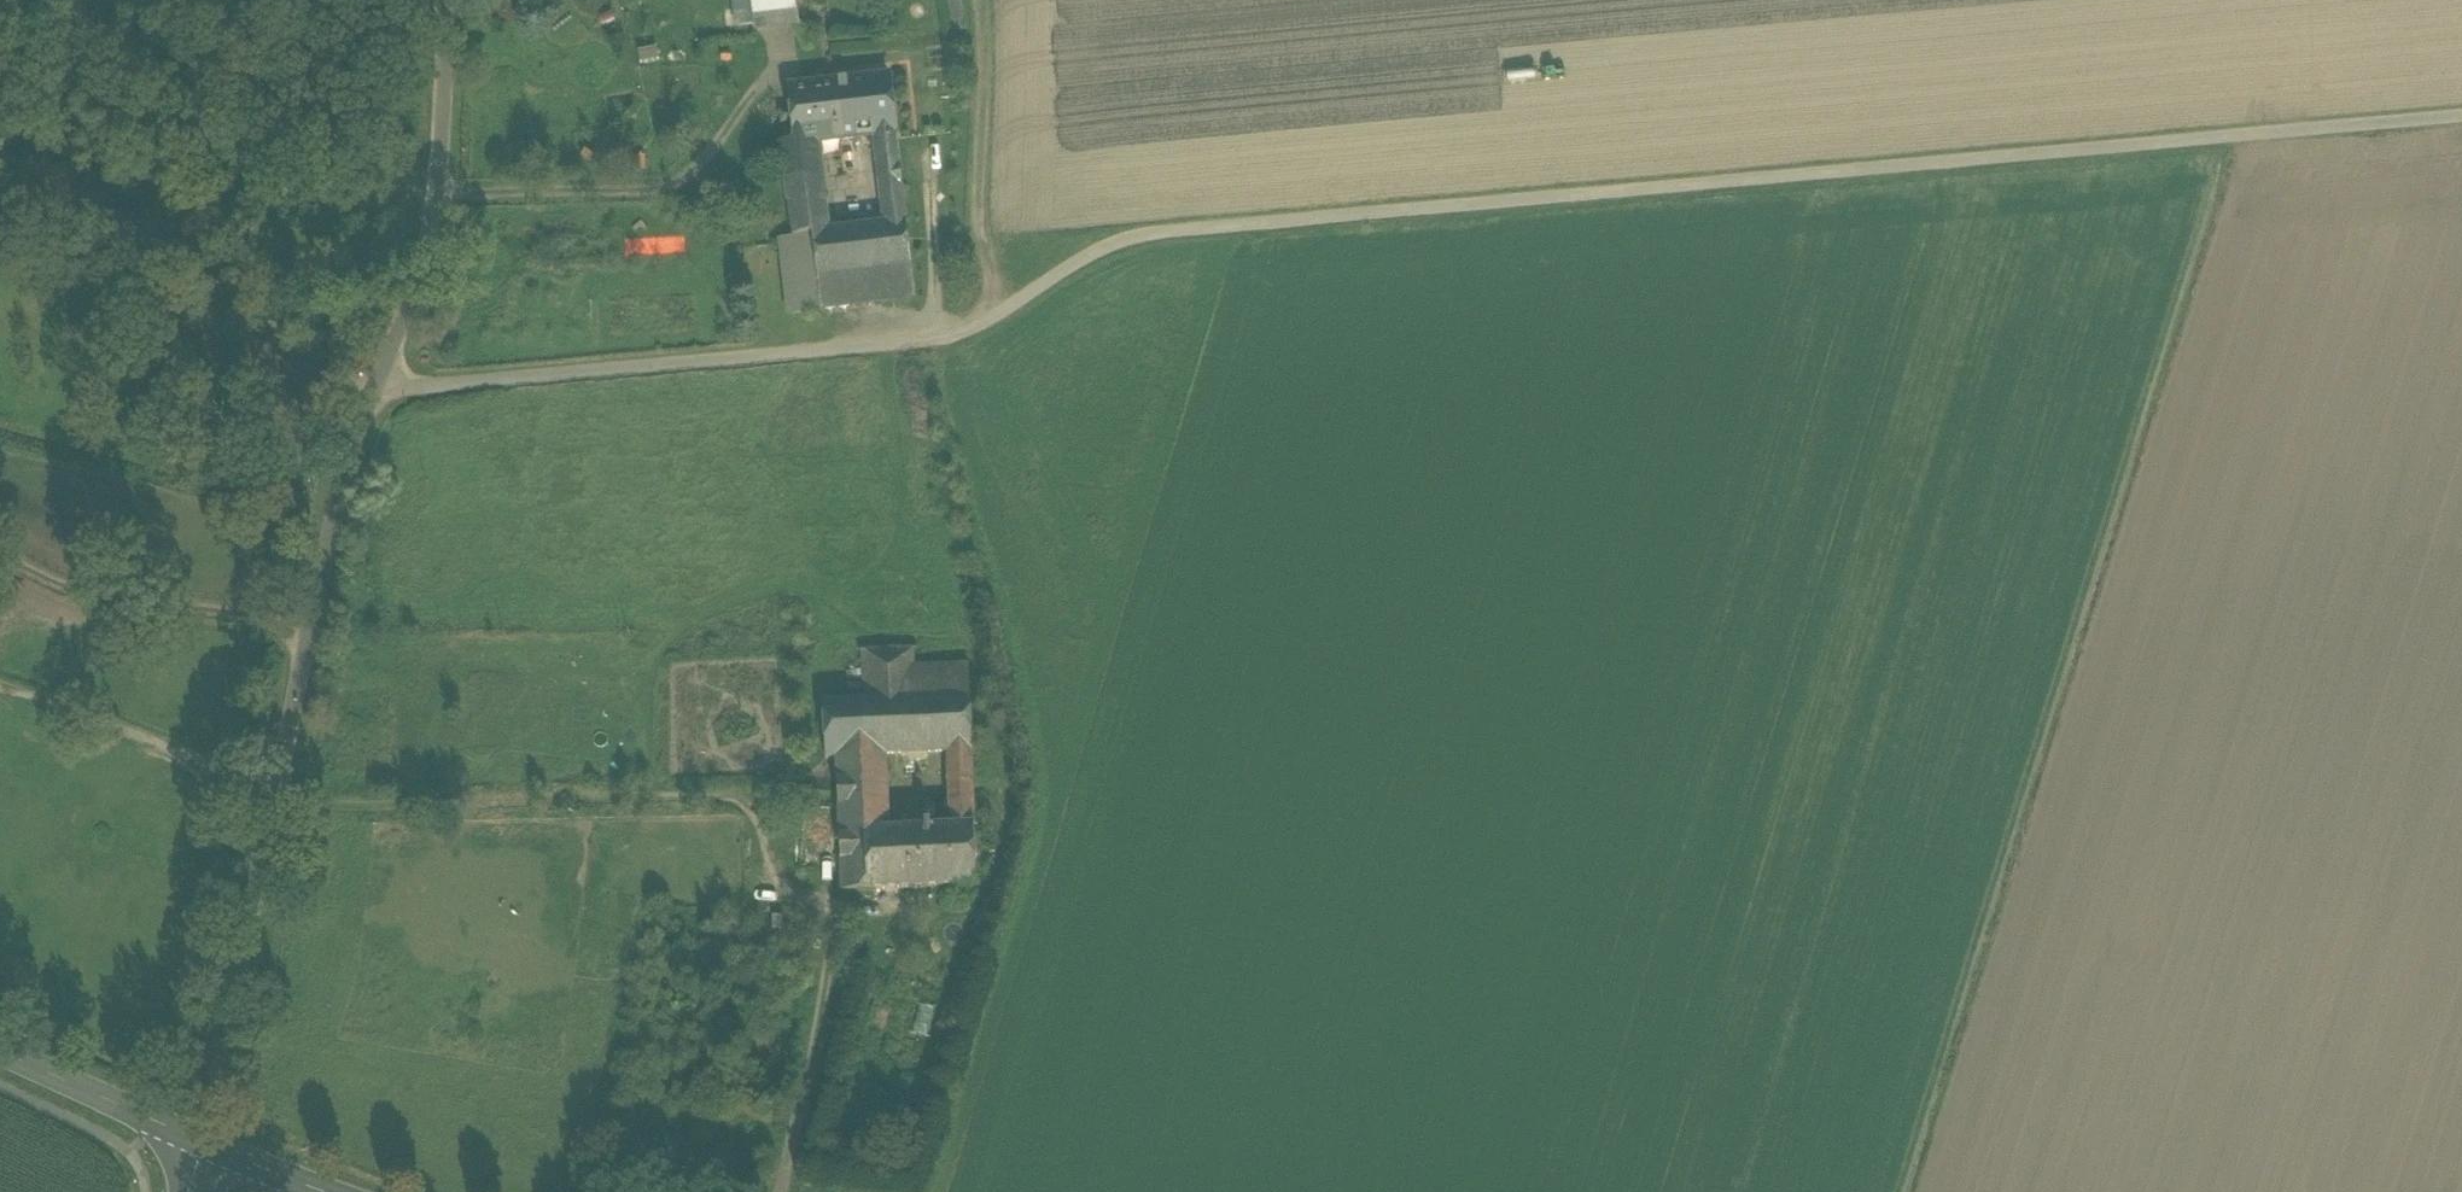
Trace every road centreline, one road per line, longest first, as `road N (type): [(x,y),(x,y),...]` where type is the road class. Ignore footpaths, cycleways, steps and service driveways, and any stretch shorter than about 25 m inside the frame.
road 1 (unclassified): [(2461,118),(1122,239),(973,331),(933,340),(377,388)]
road 2 (unclassified): [(205,1136),(207,1072),(327,527),(377,388)]
road 3 (track): [(267,816),(762,801)]
road 4 (track): [(431,198),(683,189),(797,71)]
road 5 (unclassified): [(377,388),(416,278),(431,198),(441,0)]
road 6 (tertiary): [(0,1048),(205,1136)]
road 7 (tertiary): [(205,1136),(337,1191)]

